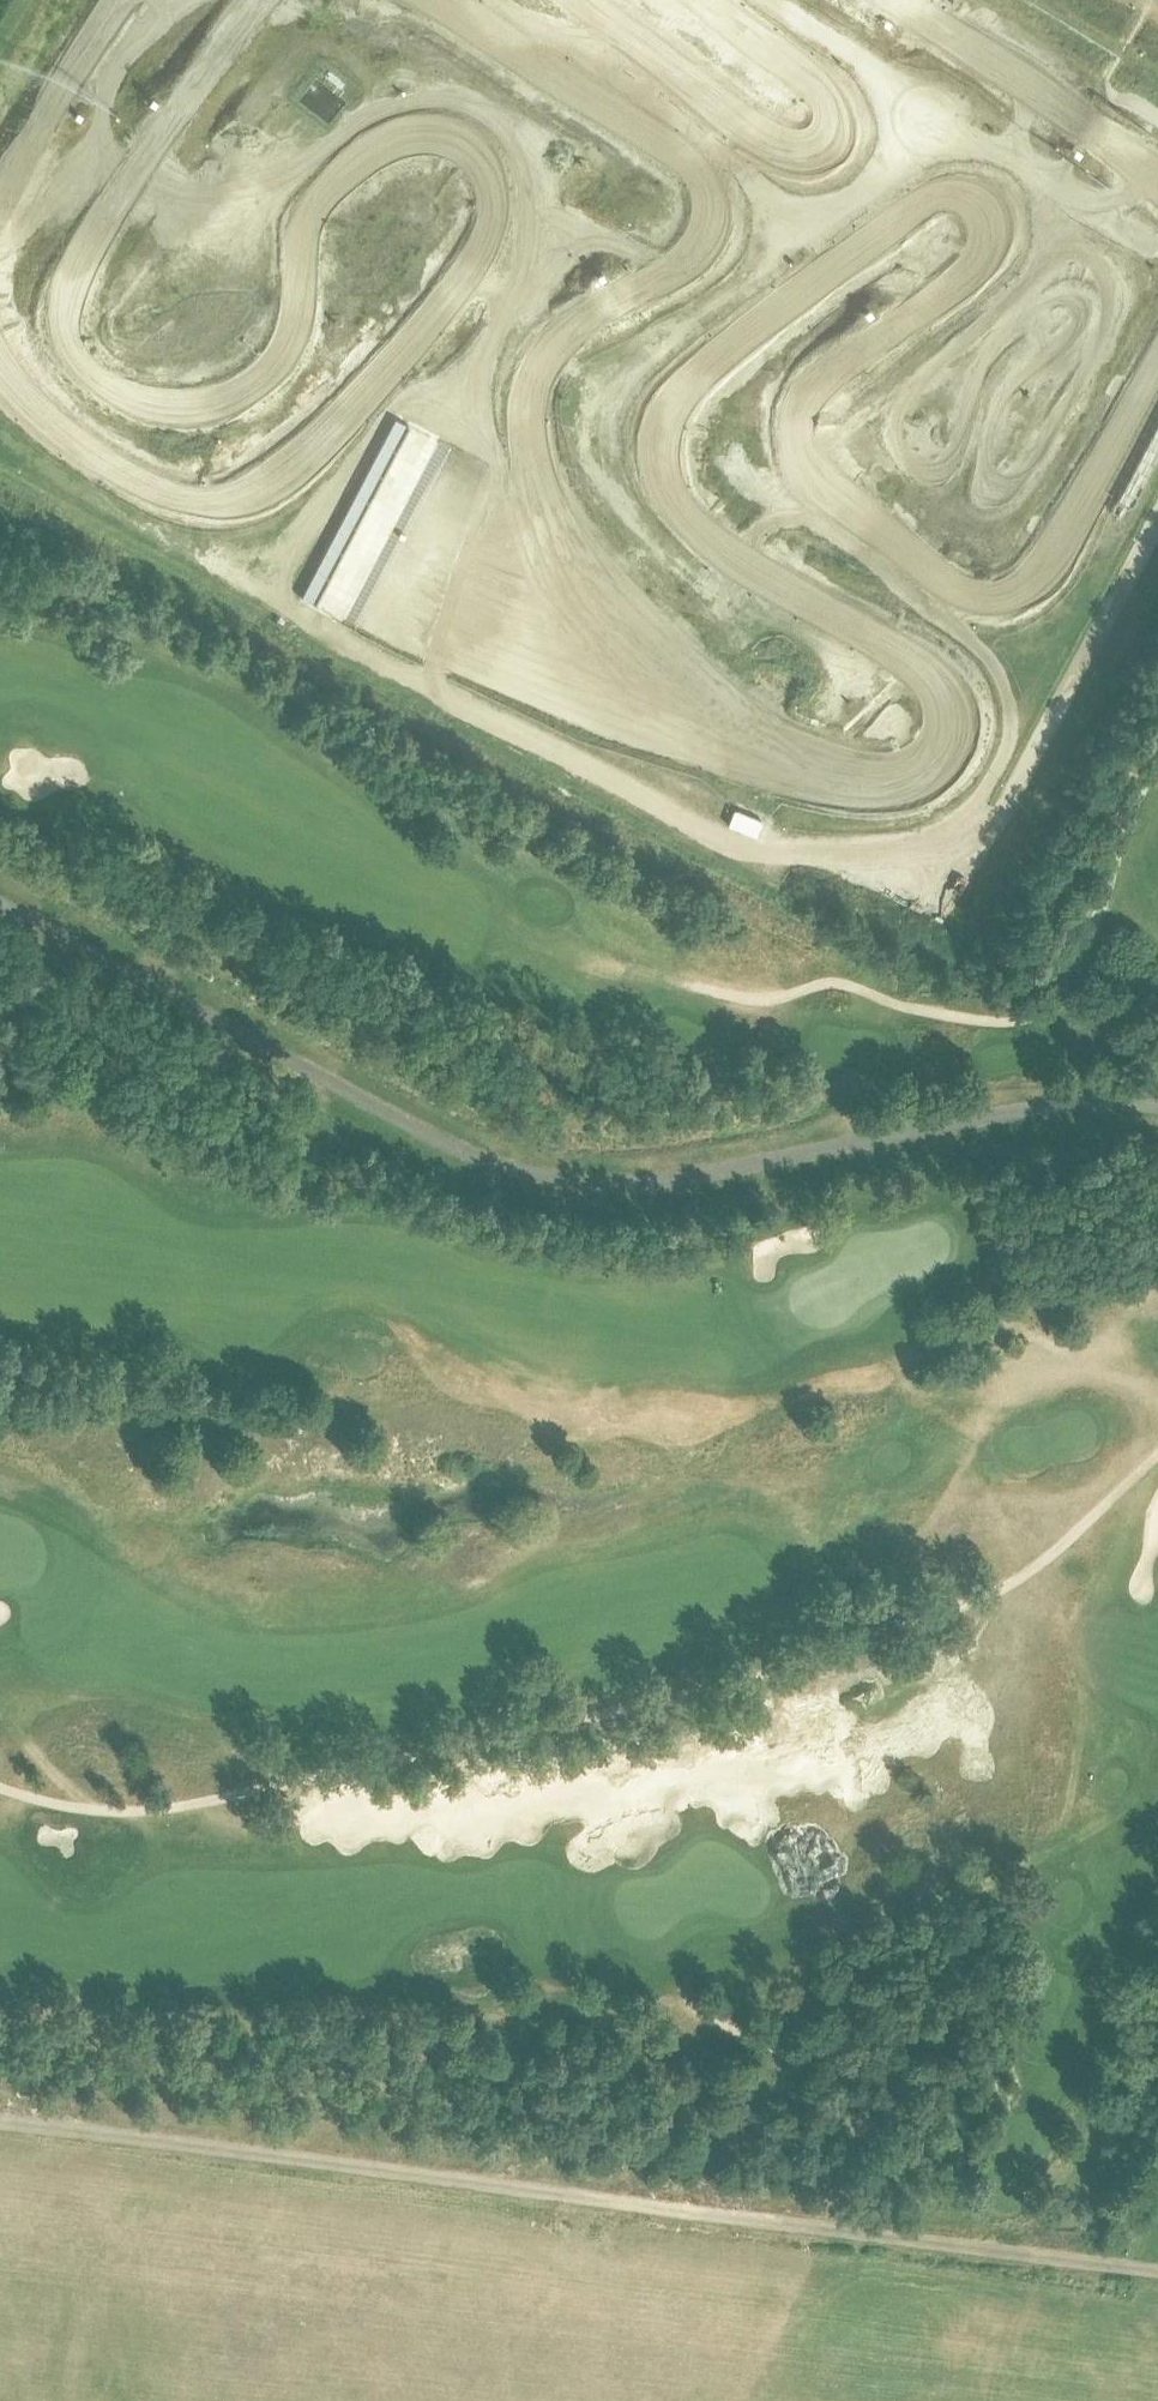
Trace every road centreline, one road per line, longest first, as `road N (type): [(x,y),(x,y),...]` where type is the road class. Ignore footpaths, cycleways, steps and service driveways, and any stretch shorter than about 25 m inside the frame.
road 1 (unclassified): [(1157,1109),(1120,1102),(633,1183),(521,1174),(444,1143),(0,903)]

